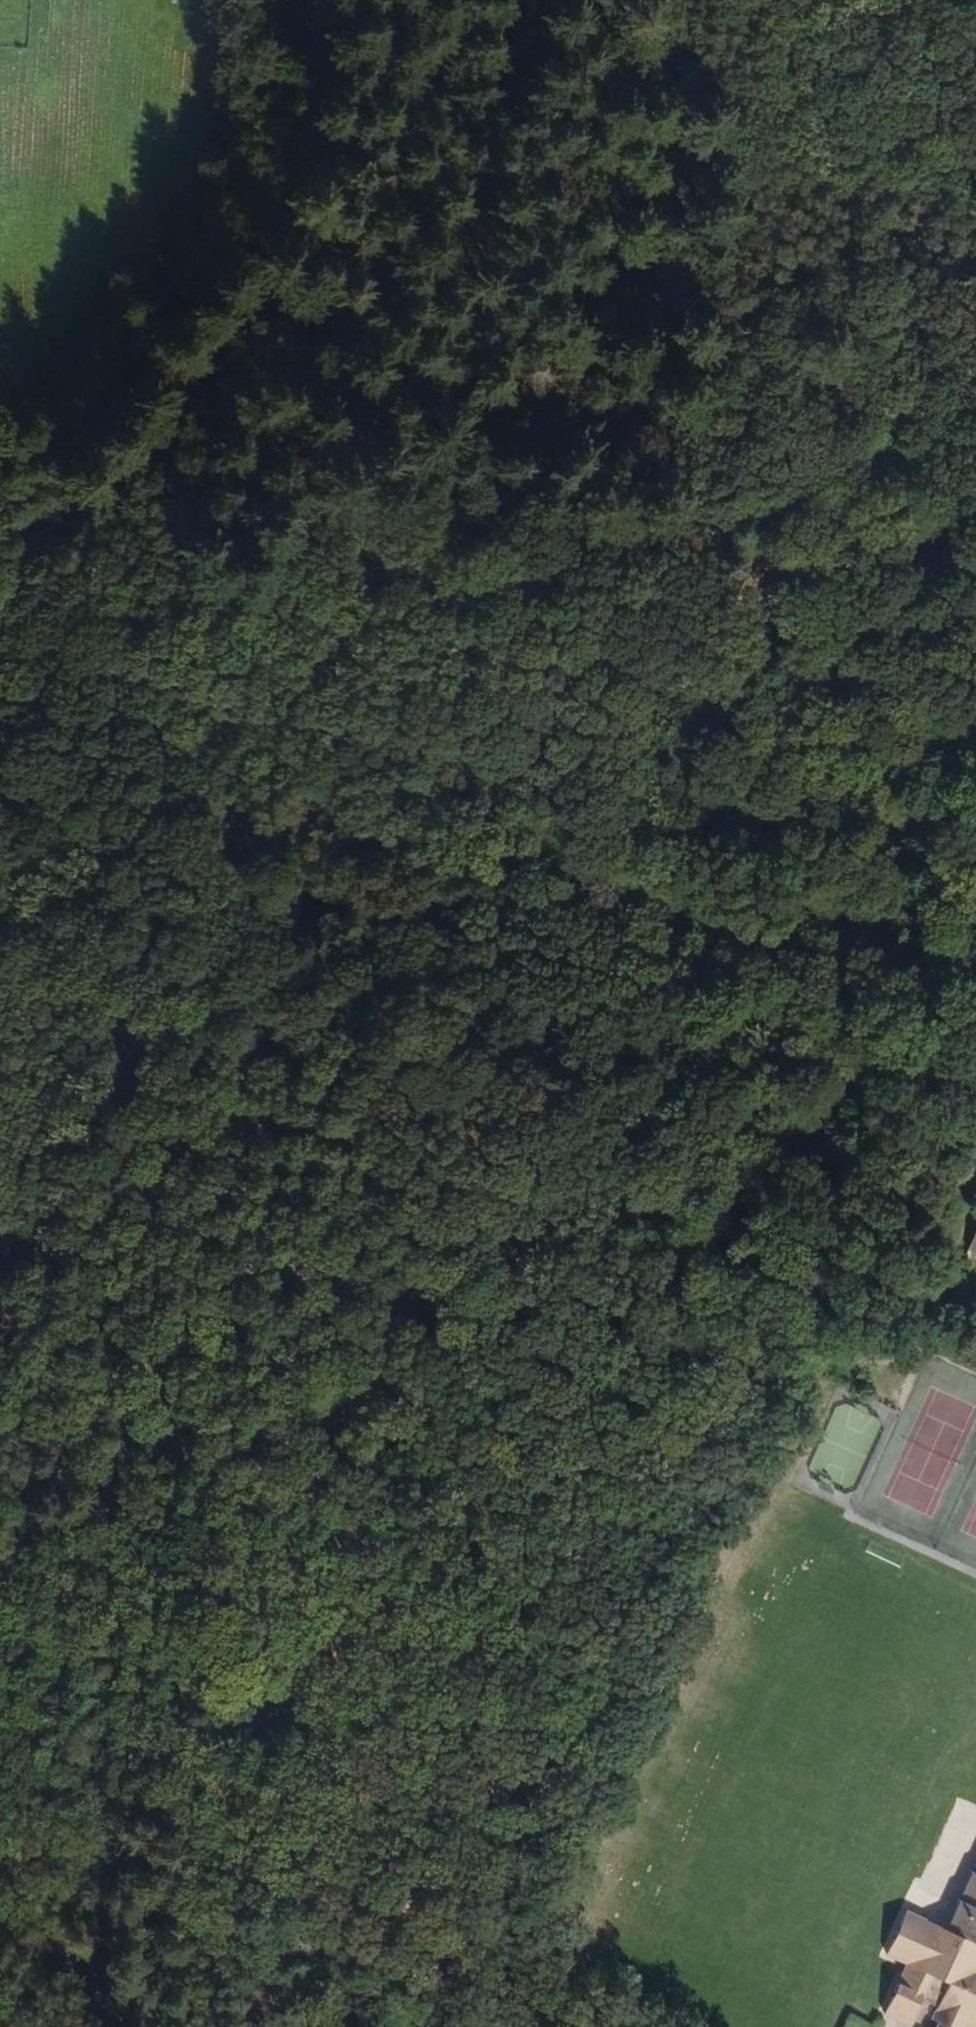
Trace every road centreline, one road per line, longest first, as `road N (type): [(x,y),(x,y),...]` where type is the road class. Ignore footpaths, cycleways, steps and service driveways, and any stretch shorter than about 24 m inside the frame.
road 1 (track): [(909,1339),(808,1363),(735,1474),(512,1907),(616,2026)]
road 2 (track): [(975,1141),(909,1339)]

